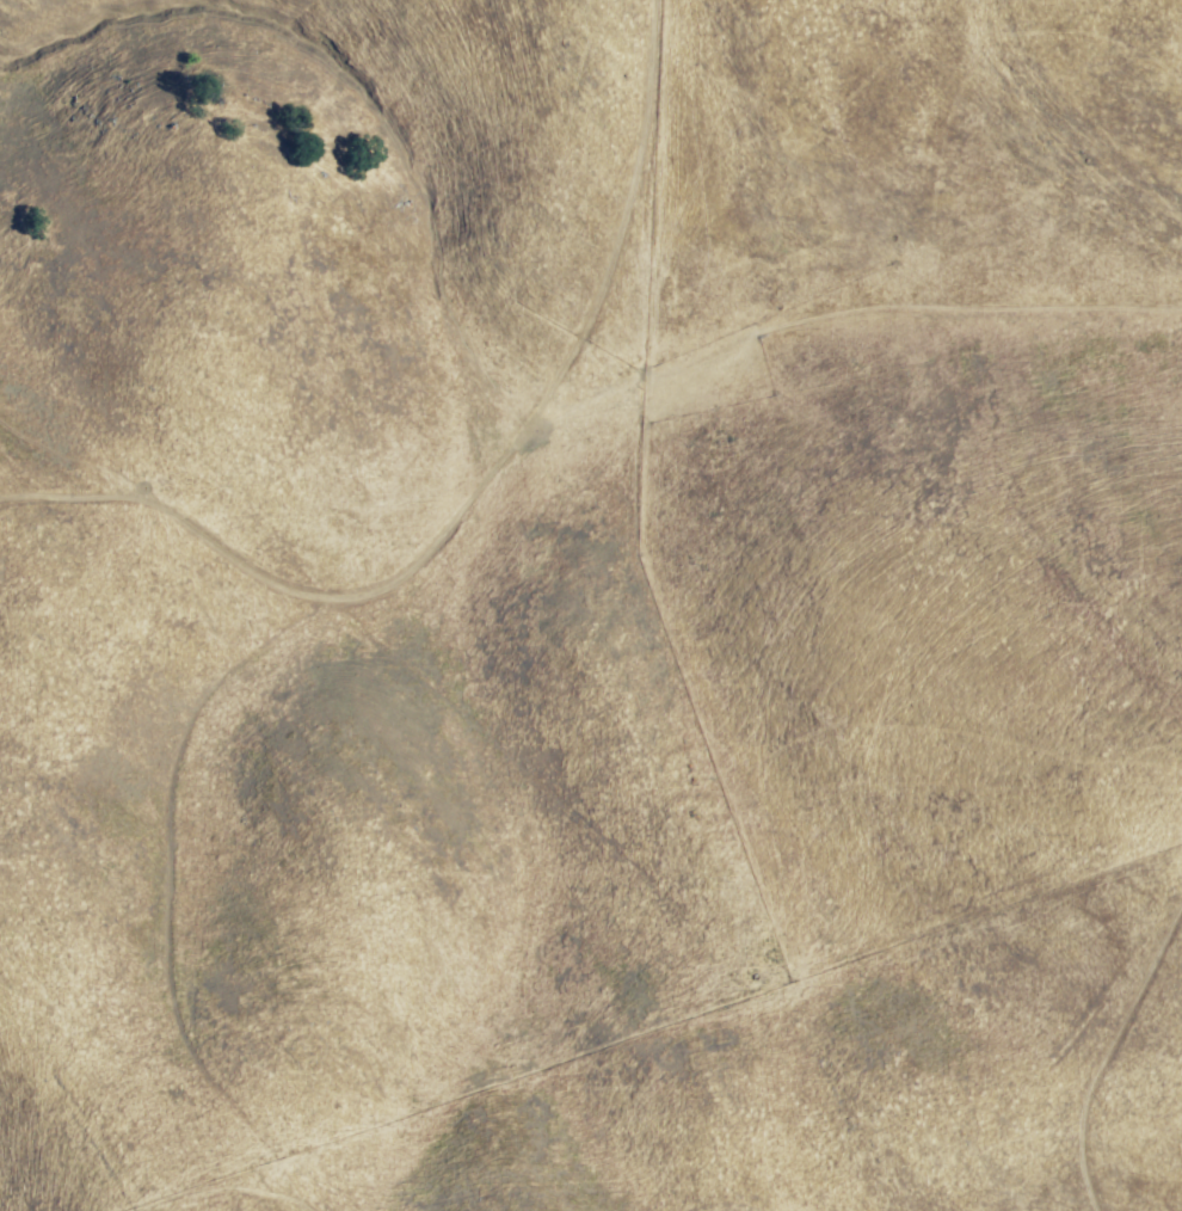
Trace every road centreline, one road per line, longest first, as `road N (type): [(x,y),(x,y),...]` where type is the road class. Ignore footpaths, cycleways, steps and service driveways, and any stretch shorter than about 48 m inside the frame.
road 1 (track): [(649,0),(638,178),(592,294),(538,394),(392,582),(357,598),(270,614),(137,508),(0,500)]
road 2 (track): [(290,1210),(186,1065),(154,984),(168,744),(187,708),(265,635),(270,614)]

